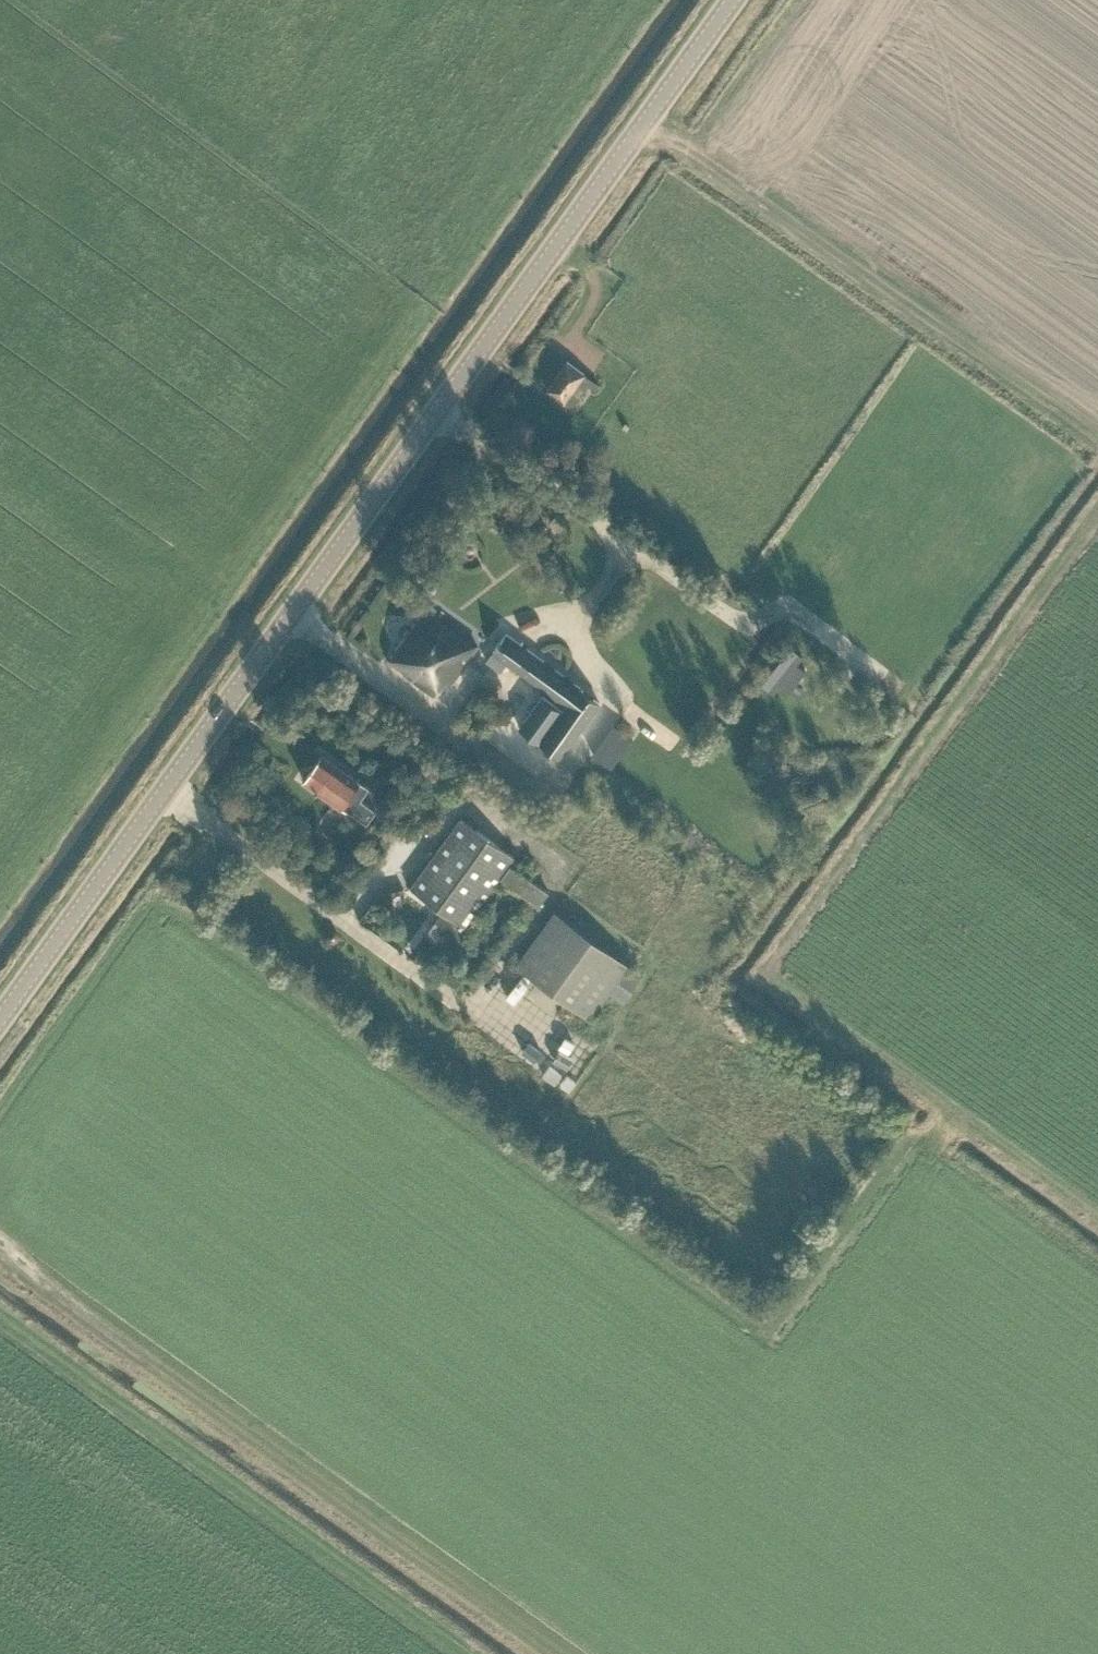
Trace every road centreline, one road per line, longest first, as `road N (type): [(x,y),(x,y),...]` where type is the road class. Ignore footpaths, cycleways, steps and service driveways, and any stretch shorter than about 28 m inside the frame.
road 1 (unclassified): [(0,1015),(731,0)]

